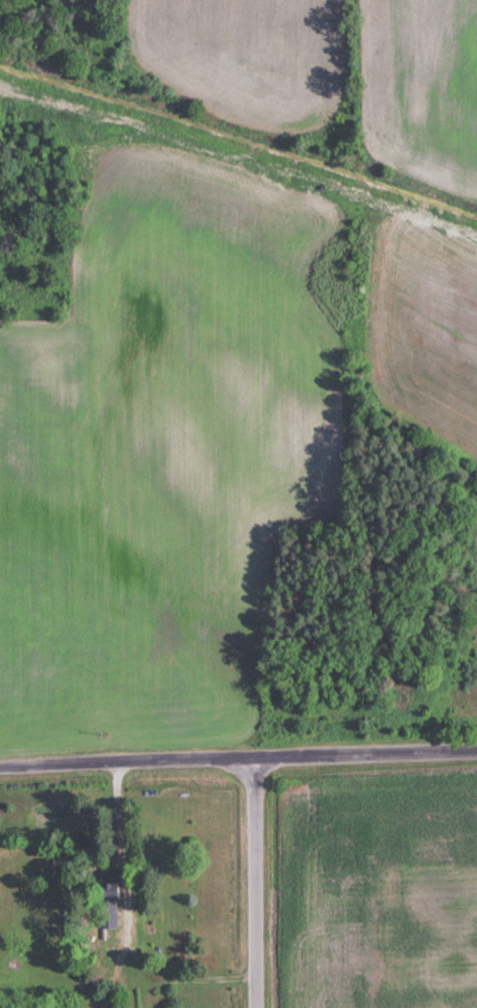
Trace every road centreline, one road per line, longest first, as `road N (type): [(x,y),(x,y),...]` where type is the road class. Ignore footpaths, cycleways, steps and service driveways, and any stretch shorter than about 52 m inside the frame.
road 1 (residential): [(0,766),(476,750)]
road 2 (residential): [(258,1007),(257,759)]

